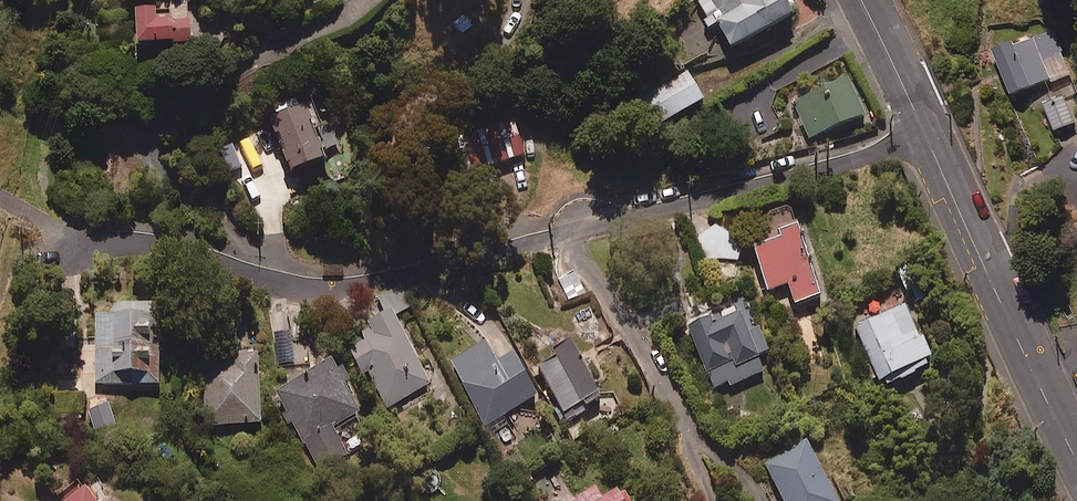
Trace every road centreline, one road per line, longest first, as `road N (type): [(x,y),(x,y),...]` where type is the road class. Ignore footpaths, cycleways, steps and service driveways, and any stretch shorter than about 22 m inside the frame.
road 1 (residential): [(79,245),(139,239),(281,286),(328,291),(564,234)]
road 2 (residential): [(564,234),(927,138)]
road 3 (tertiary): [(1076,462),(927,138)]
road 4 (residential): [(692,442),(641,342),(564,234)]
road 5 (tertiary): [(927,138),(850,0)]

